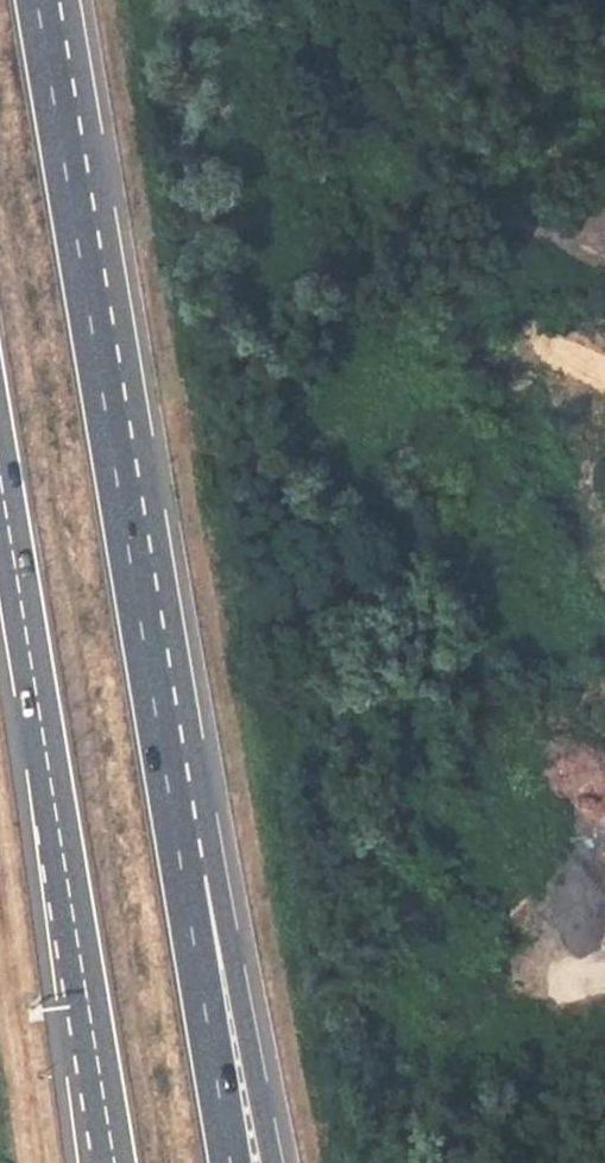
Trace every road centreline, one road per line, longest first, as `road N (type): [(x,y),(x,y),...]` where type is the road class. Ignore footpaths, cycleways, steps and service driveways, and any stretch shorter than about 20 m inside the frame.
road 1 (motorway): [(0,488),(105,1121)]
road 2 (motorway): [(269,1162),(127,541)]
road 3 (motorway): [(231,1162),(127,541)]
road 4 (motorway): [(127,541),(37,0)]
road 5 (track): [(604,261),(398,178),(314,182)]

